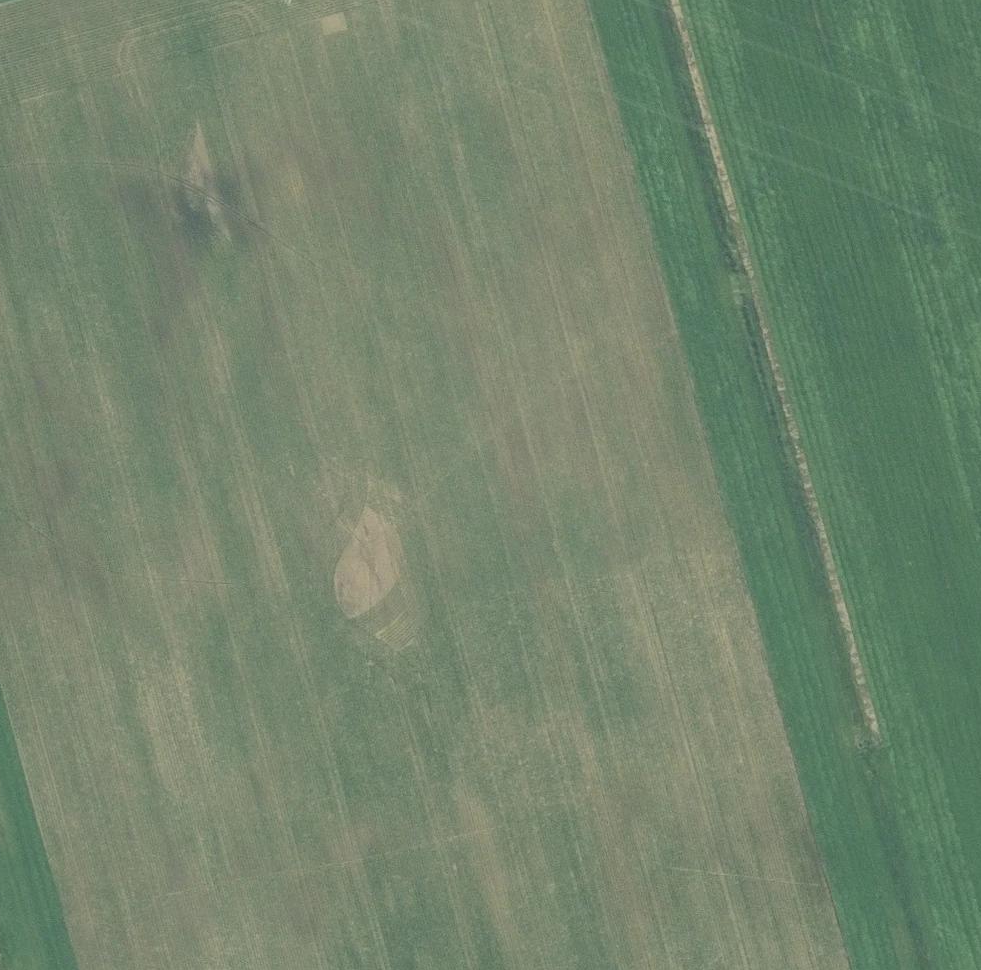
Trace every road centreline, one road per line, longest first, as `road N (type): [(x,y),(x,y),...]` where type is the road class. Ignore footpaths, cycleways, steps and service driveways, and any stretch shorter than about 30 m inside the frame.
road 1 (track): [(878,742),(674,0)]

